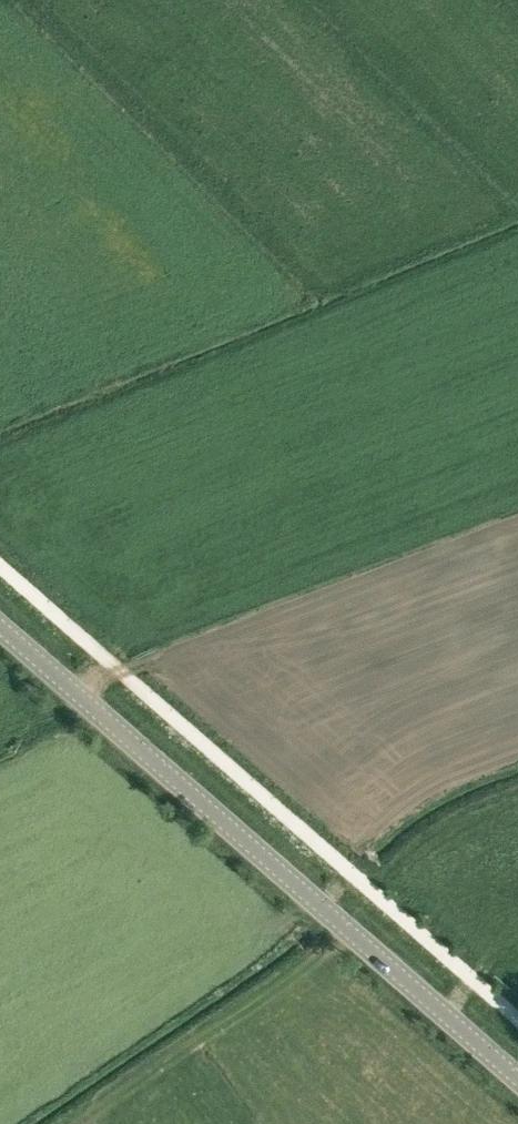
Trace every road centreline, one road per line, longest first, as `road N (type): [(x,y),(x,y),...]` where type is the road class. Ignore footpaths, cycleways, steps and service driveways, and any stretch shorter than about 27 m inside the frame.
road 1 (tertiary): [(517,1077),(0,626)]

